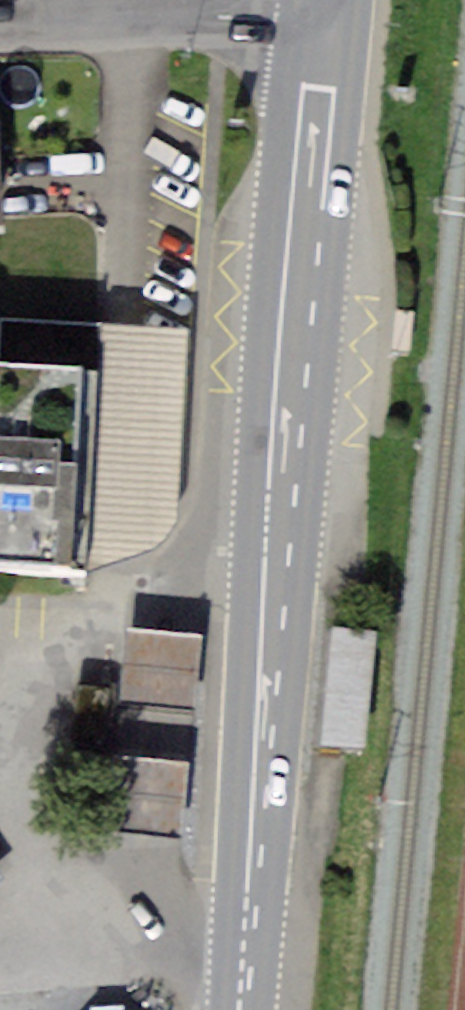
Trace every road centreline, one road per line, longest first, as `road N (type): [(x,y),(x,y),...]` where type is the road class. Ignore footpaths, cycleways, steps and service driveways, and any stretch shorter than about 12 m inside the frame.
road 1 (primary): [(334,16),(256,1009)]
road 2 (residential): [(334,16),(114,16)]

